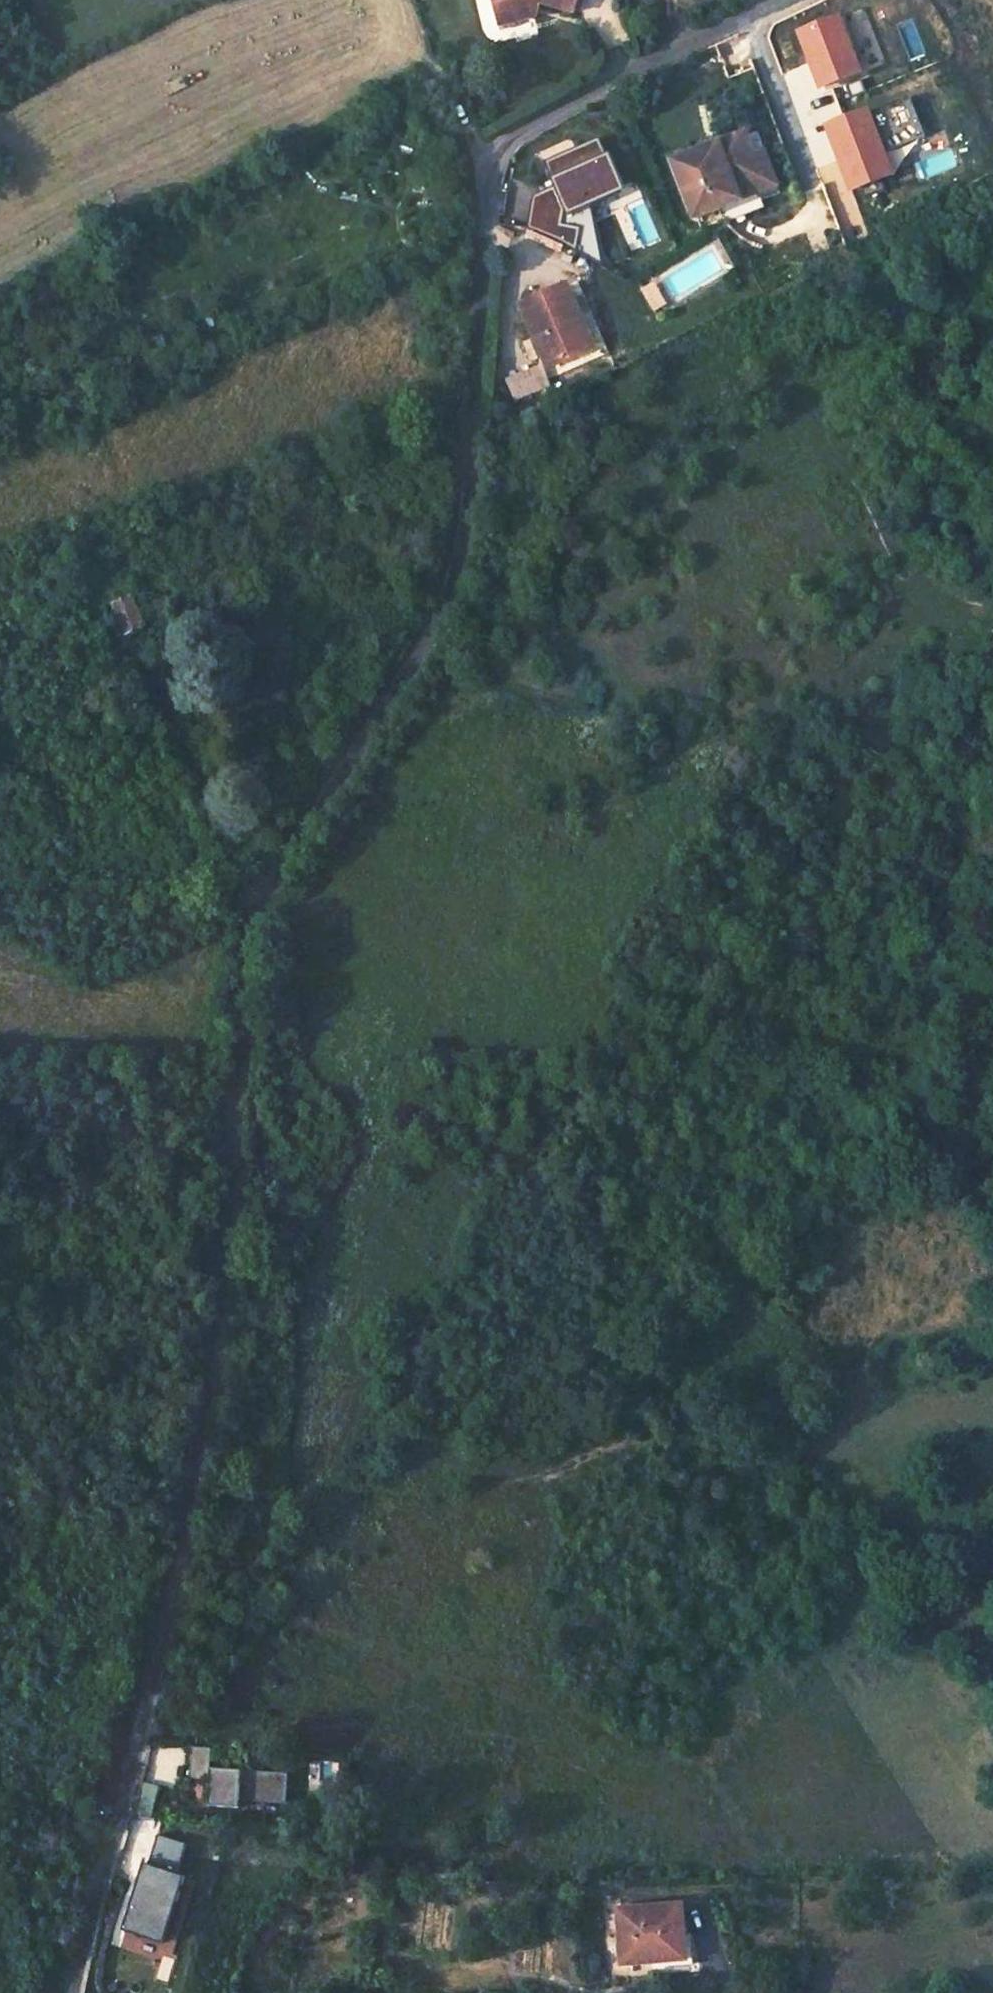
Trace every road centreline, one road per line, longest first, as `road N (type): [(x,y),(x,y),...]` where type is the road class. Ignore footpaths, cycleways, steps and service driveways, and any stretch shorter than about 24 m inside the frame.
road 1 (residential): [(785,0),(504,135),(484,156),(461,538),(435,620),(260,901),(247,936),(226,1277),(209,1388),(174,1593),(73,1992)]

